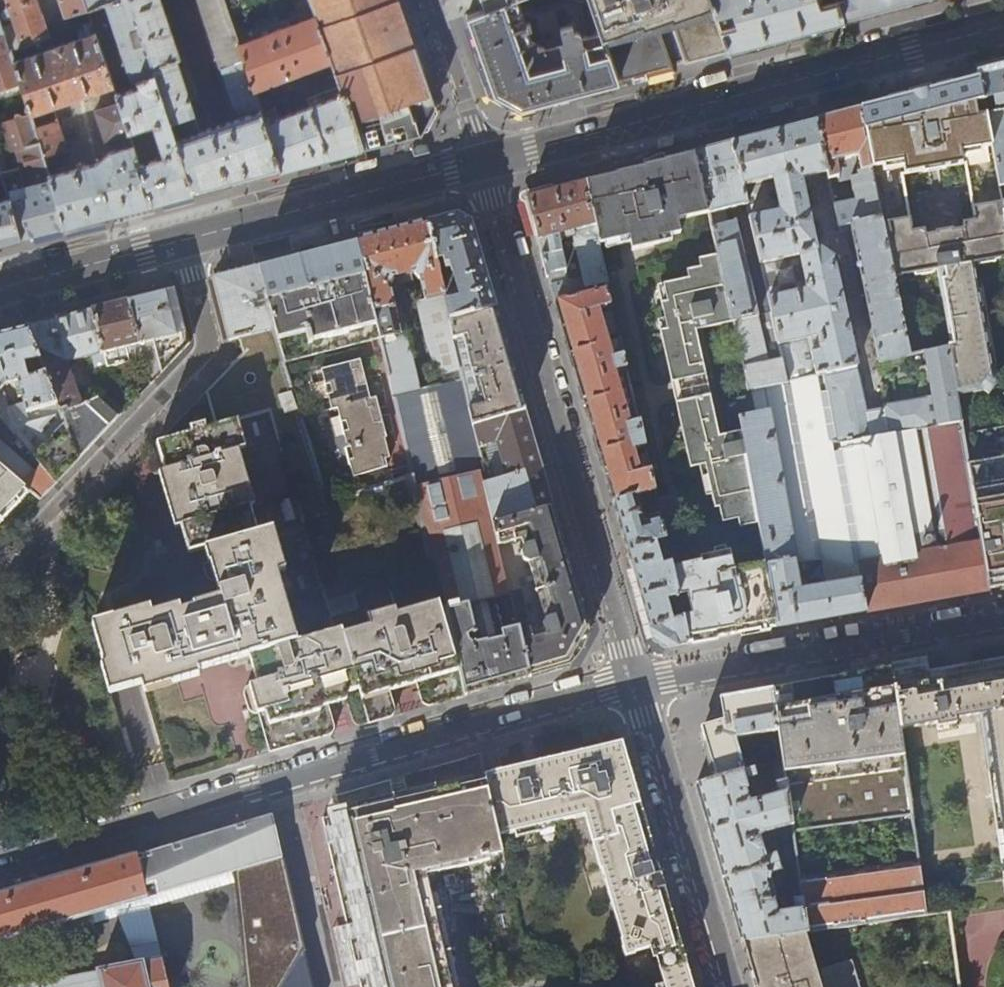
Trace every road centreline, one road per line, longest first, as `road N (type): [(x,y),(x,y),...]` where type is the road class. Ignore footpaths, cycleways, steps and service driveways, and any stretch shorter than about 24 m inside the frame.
road 1 (residential): [(637,682),(0,862)]
road 2 (residential): [(637,682),(485,163)]
road 3 (tertiary): [(1003,26),(485,163)]
road 4 (residential): [(181,242),(207,343),(0,563)]
road 5 (residential): [(1003,616),(637,682)]
road 6 (residential): [(729,986),(637,682)]
road 7 (tertiary): [(485,163),(181,242)]
road 8 (tertiary): [(181,242),(0,290)]
road 9 (residential): [(485,163),(428,0)]

